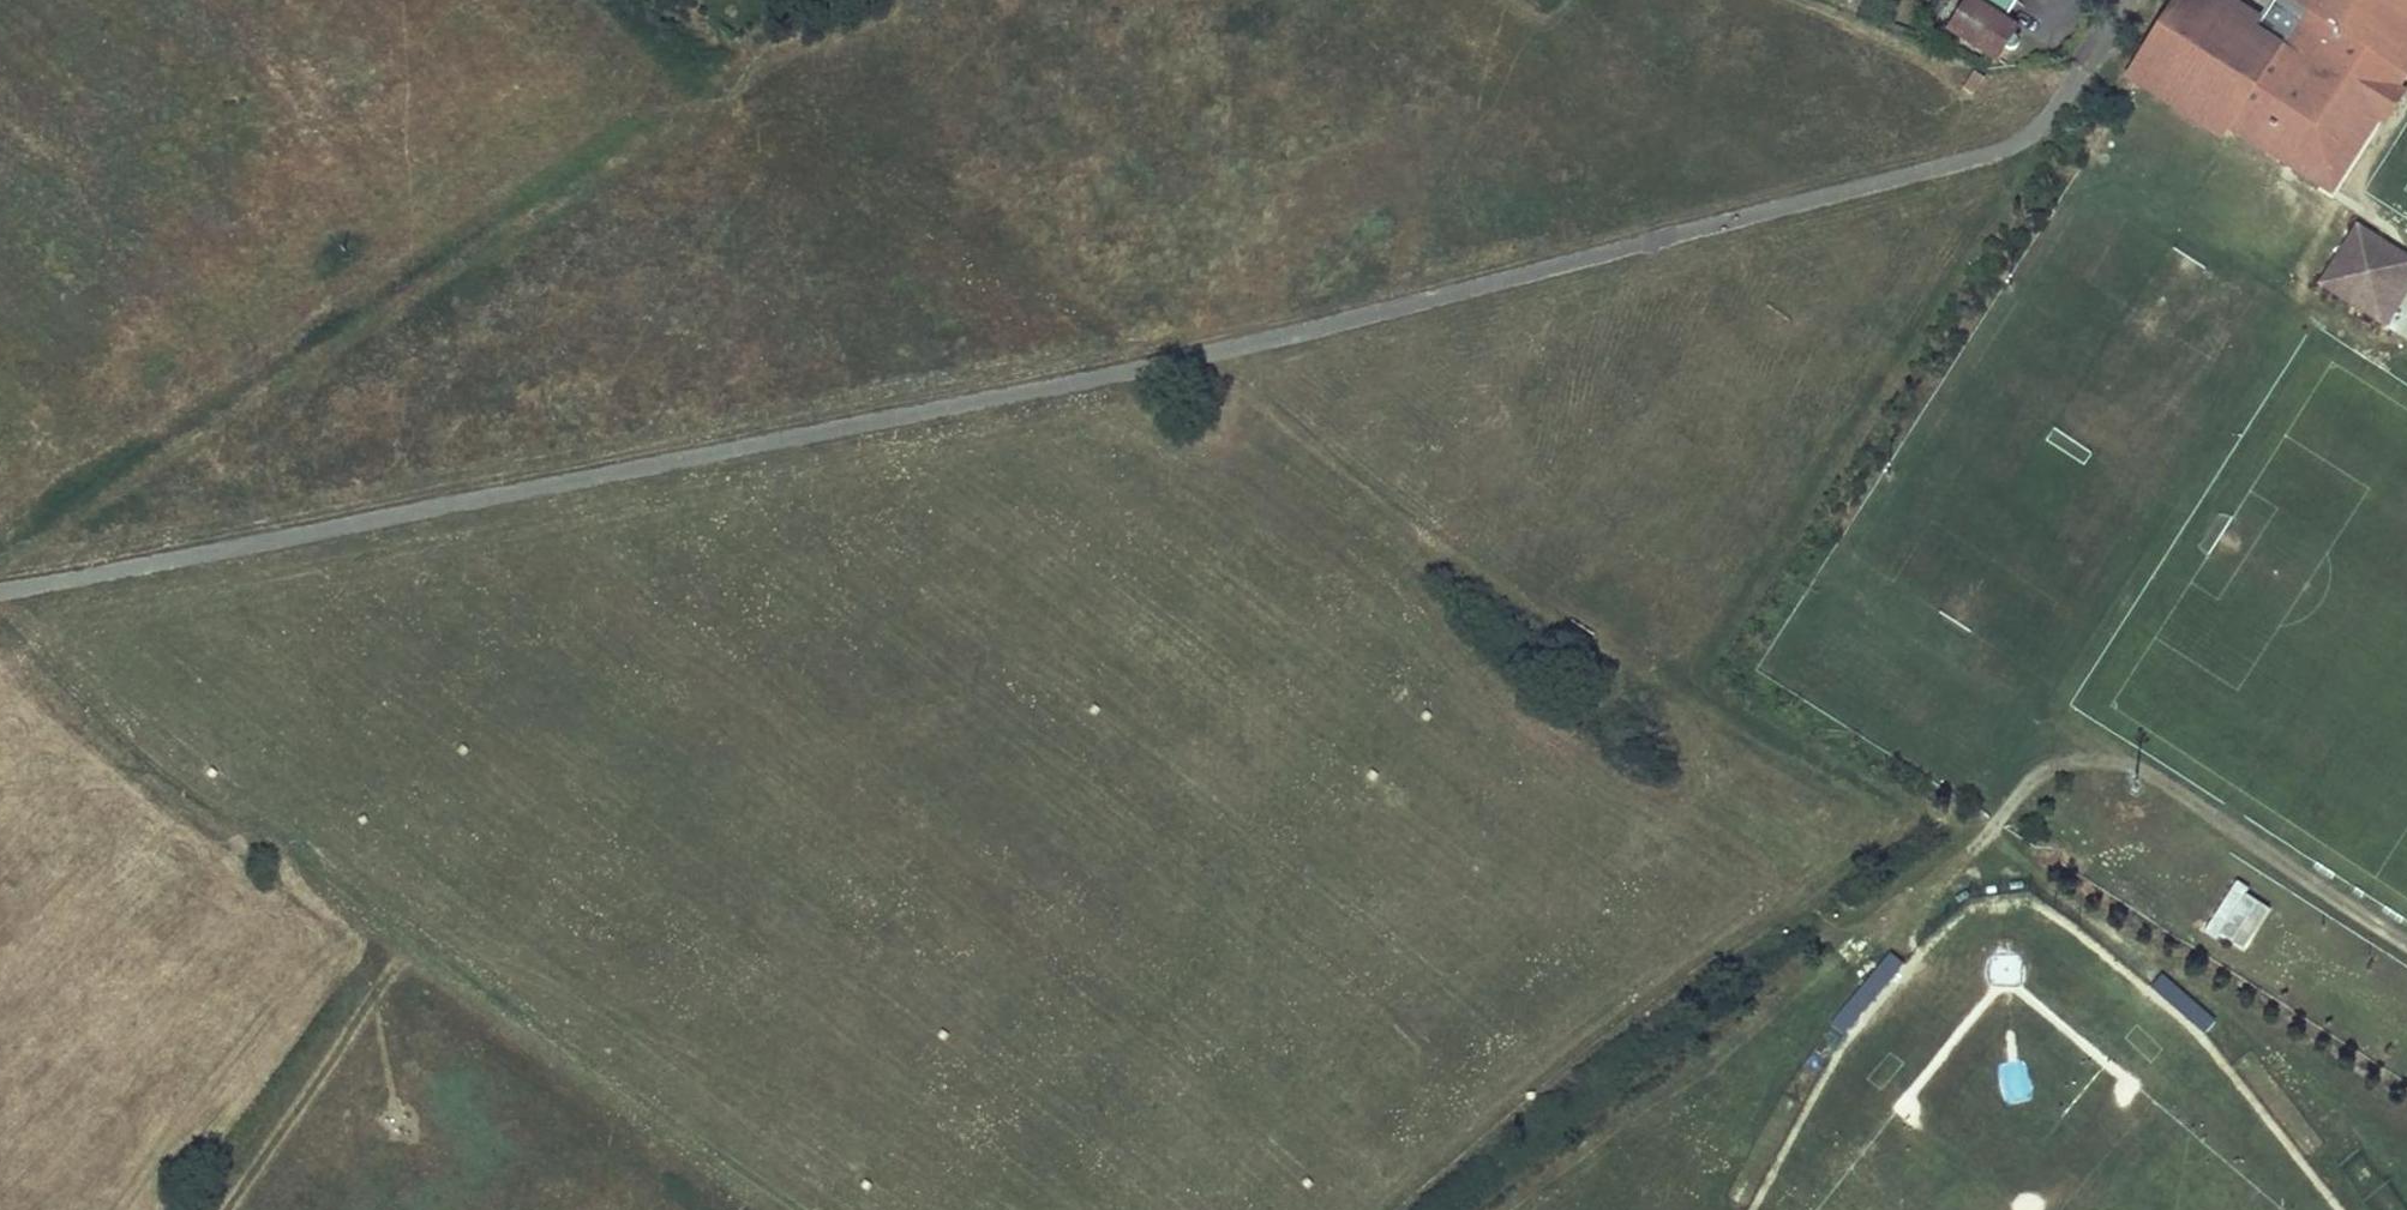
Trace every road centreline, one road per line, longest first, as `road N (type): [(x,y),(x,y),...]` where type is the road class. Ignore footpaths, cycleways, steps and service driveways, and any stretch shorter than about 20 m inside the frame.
road 1 (track): [(0,575),(843,0)]

